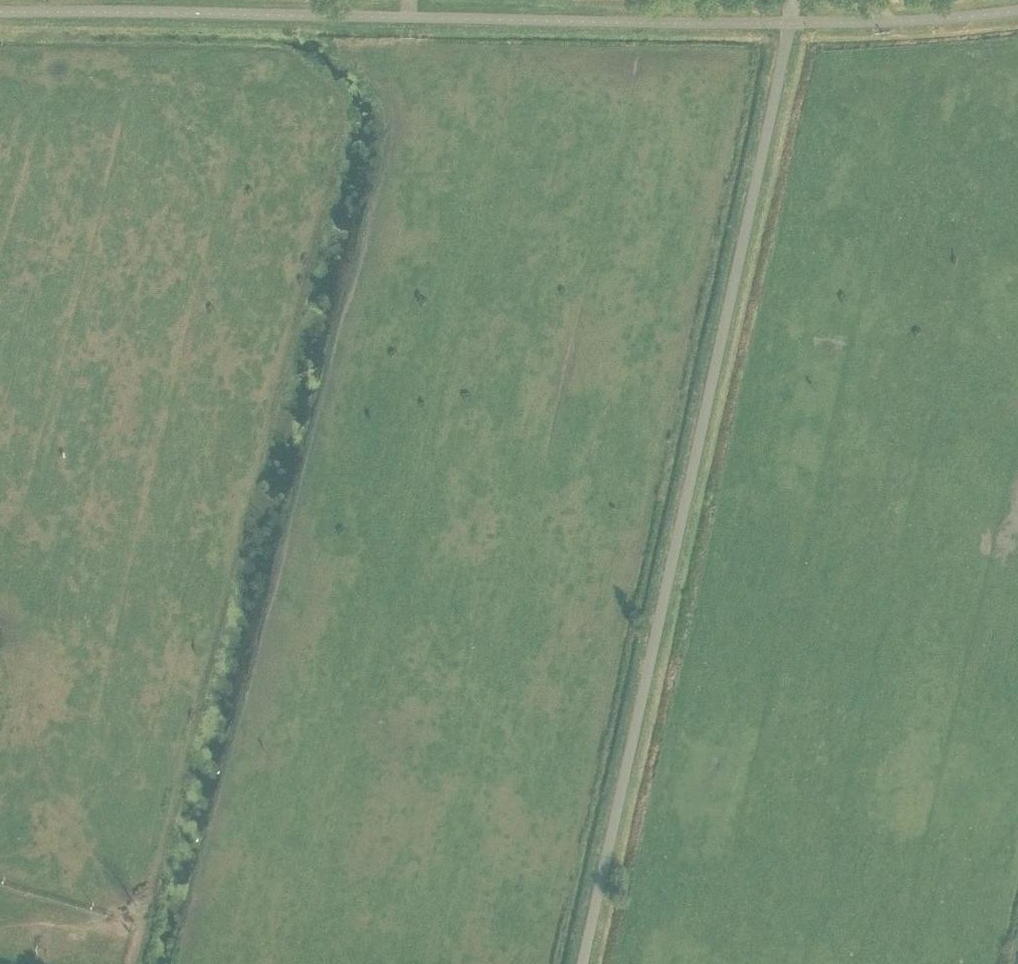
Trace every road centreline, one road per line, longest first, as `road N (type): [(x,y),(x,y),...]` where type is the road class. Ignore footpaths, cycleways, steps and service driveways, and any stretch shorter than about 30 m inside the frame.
road 1 (unclassified): [(581,963),(796,0)]

